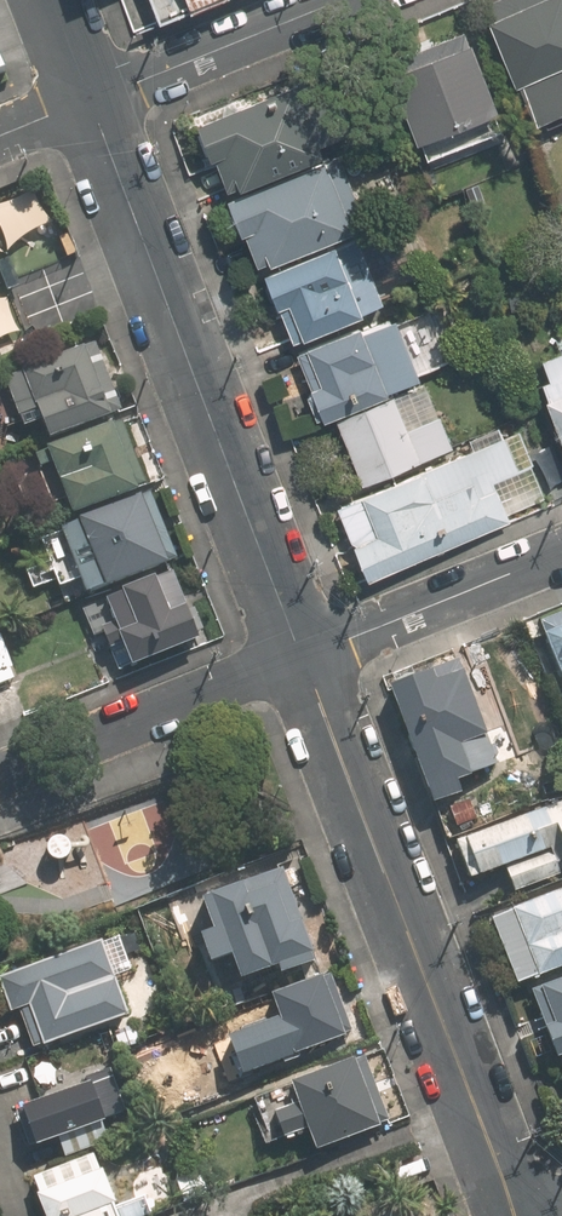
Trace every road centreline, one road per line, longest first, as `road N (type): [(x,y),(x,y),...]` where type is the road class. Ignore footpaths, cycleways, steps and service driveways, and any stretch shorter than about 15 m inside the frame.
road 1 (residential): [(301,658),(514,1215)]
road 2 (residential): [(91,101),(301,658)]
road 3 (residential): [(301,658),(561,550)]
road 4 (residential): [(345,0),(91,101)]
road 5 (residential): [(77,746),(301,658)]

